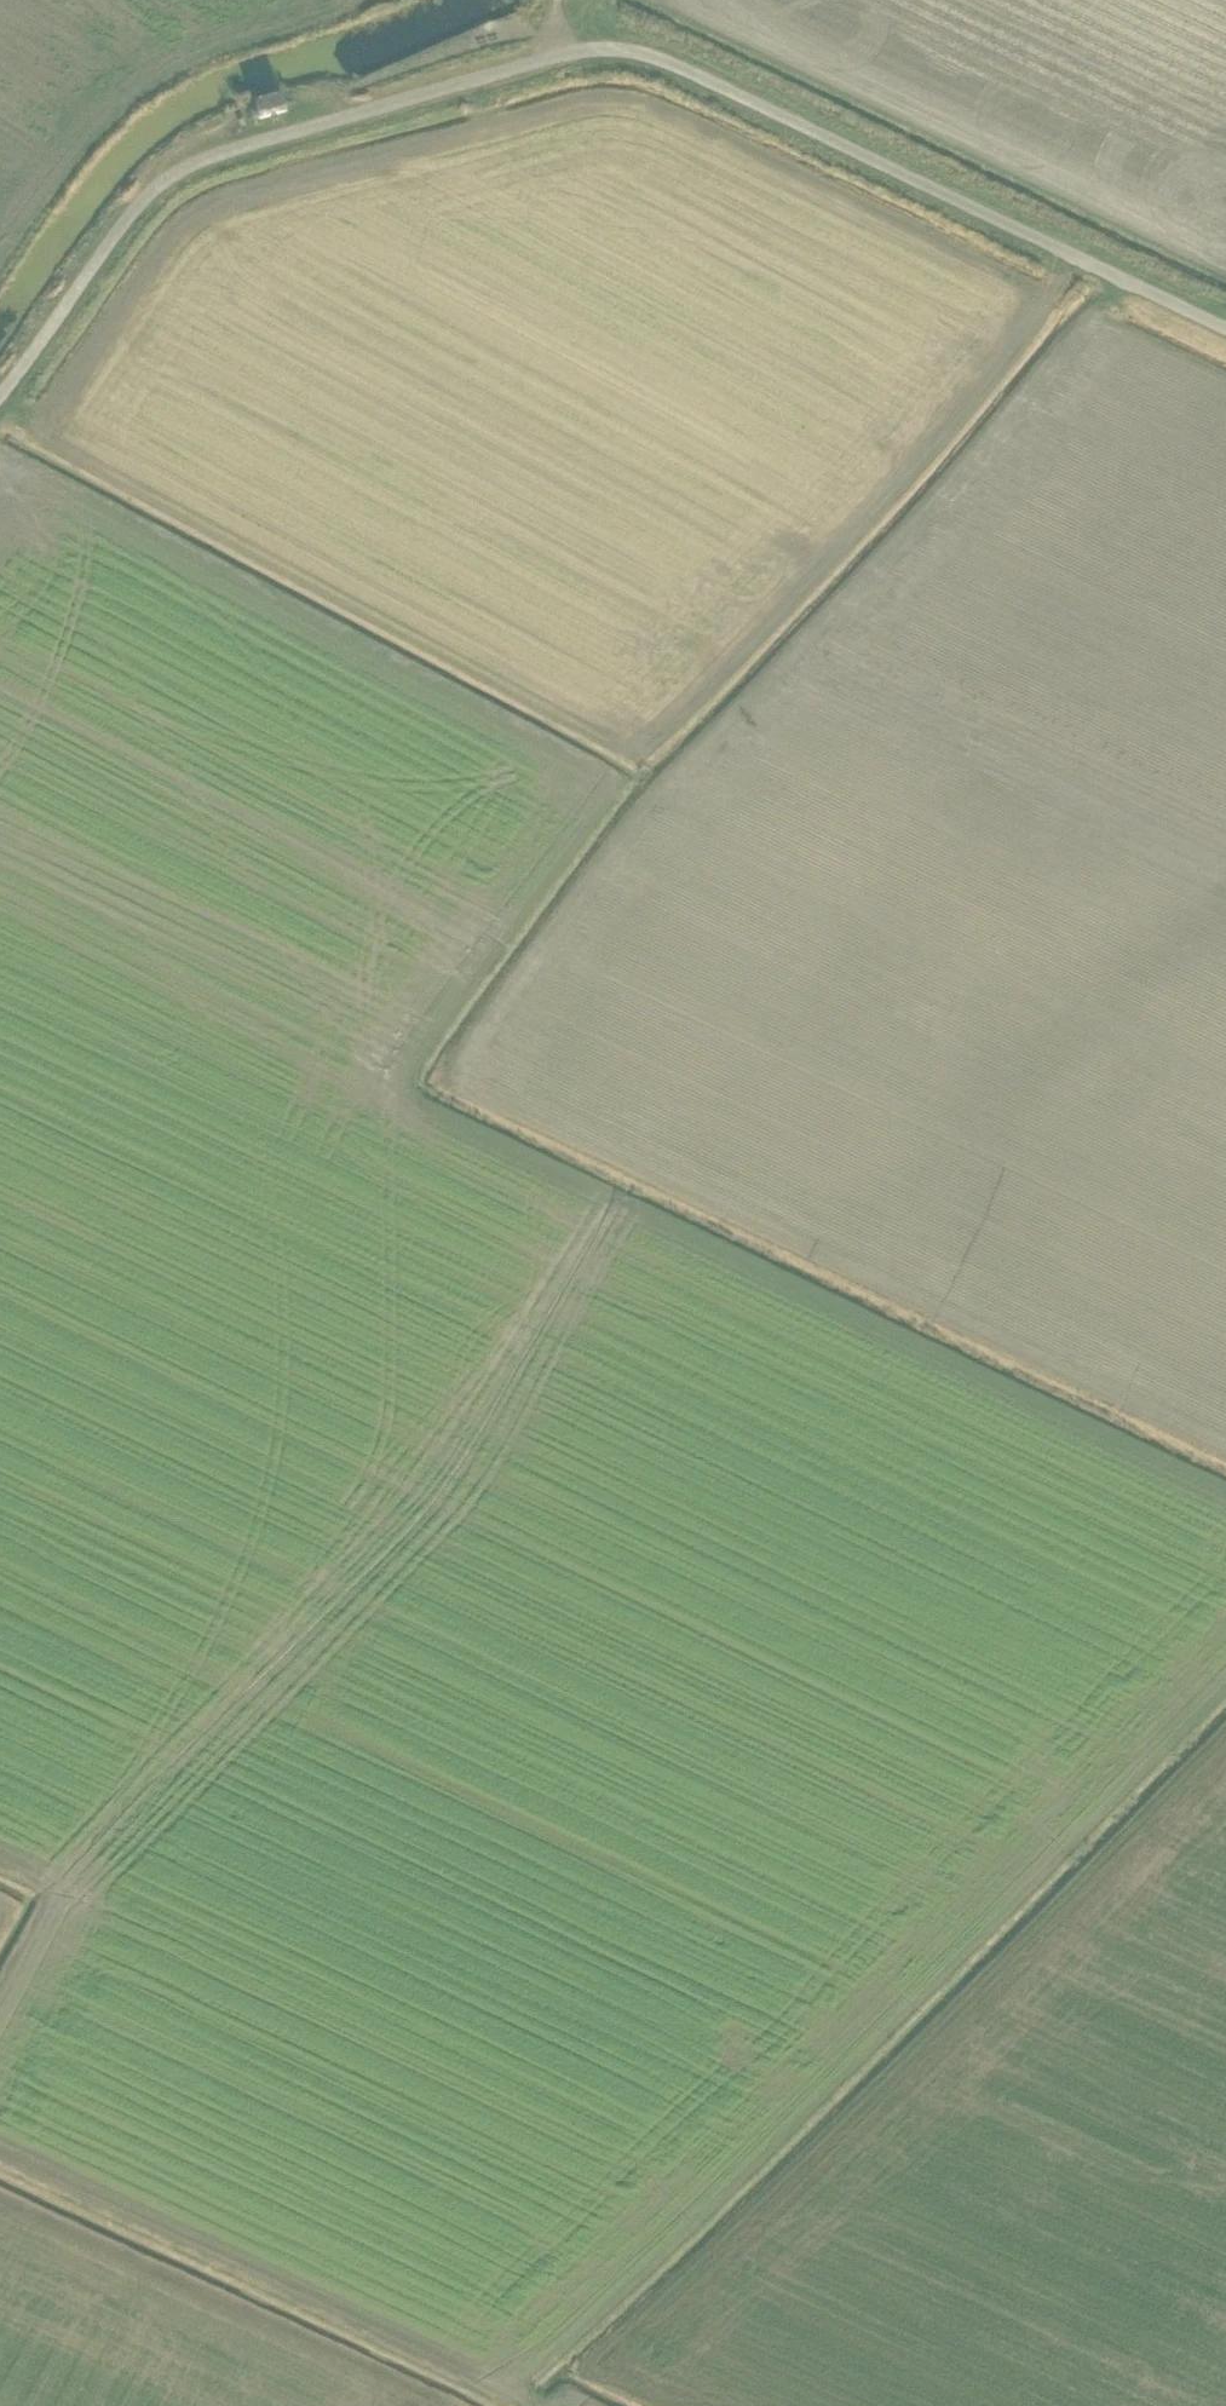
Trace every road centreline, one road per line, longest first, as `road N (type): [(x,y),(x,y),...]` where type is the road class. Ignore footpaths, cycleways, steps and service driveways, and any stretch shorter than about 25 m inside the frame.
road 1 (unclassified): [(0,411),(164,191),(244,149),(562,60),(620,56),(670,68),(1225,335)]

